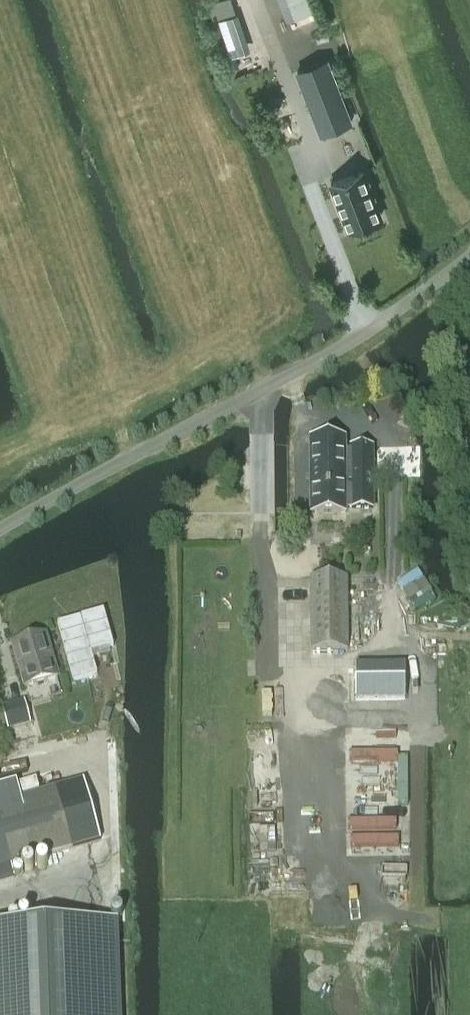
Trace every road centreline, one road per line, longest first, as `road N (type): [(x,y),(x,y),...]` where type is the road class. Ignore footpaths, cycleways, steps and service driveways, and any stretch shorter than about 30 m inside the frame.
road 1 (unclassified): [(0,530),(369,330),(469,256)]

